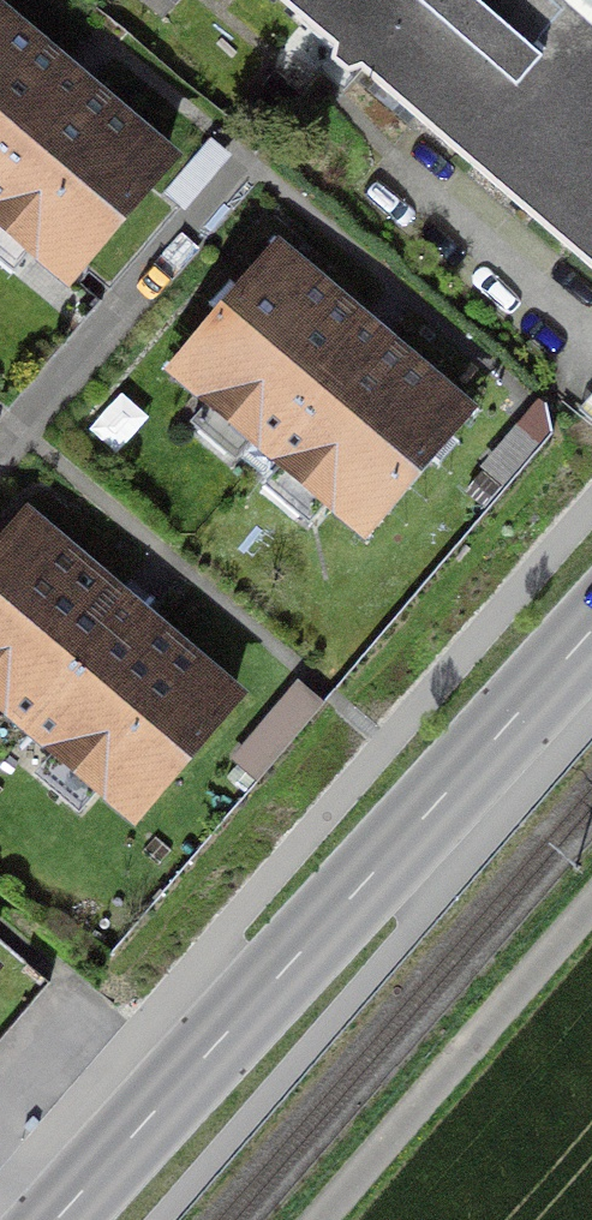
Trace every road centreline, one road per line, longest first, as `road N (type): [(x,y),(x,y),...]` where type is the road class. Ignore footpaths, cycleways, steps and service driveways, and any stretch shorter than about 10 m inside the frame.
road 1 (primary): [(591,630),(59,1219)]
road 2 (track): [(324,1219),(591,907)]

